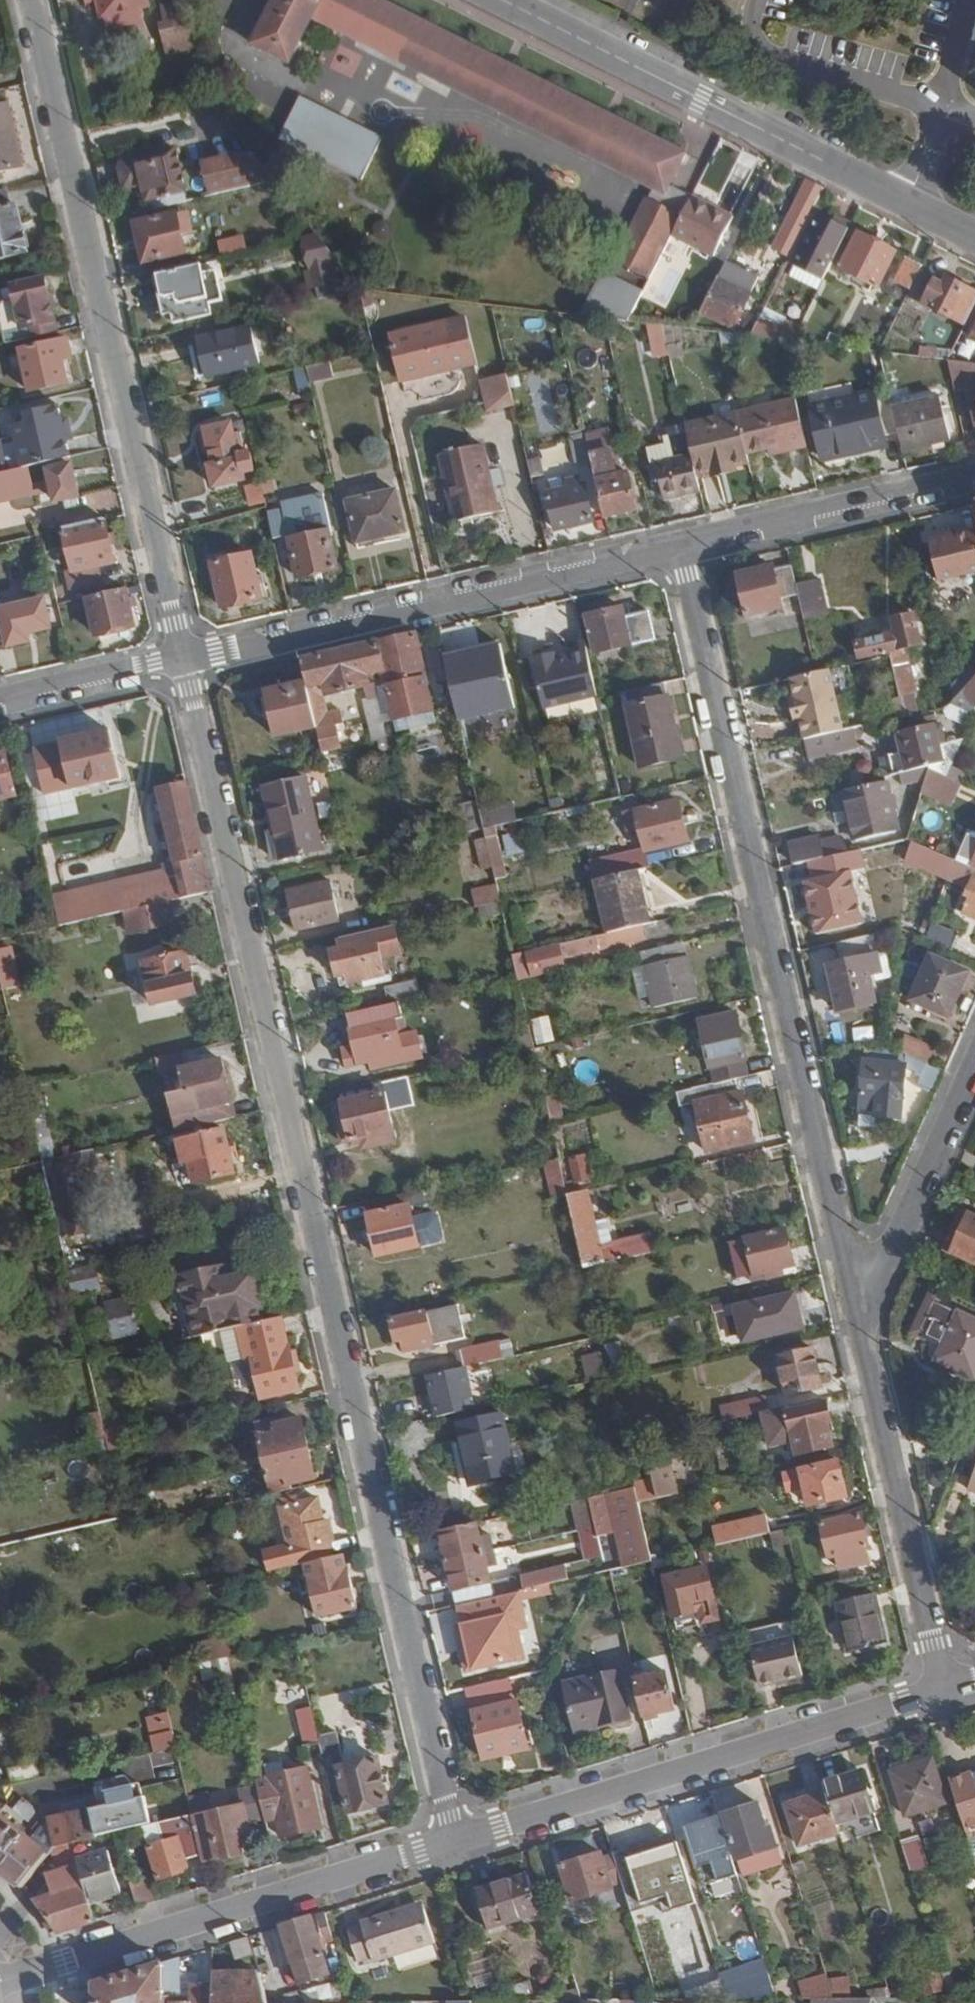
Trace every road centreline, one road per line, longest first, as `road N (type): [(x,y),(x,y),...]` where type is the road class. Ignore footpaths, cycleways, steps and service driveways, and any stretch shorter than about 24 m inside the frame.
road 1 (residential): [(455,1841),(183,656)]
road 2 (residential): [(679,541),(861,1323)]
road 3 (residential): [(183,656),(32,0)]
road 4 (residential): [(974,237),(503,0)]
road 5 (residential): [(945,1688),(455,1841)]
road 6 (residential): [(679,541),(183,656)]
road 7 (residential): [(455,1841),(0,1983)]
road 8 (residential): [(945,1688),(861,1323)]
road 9 (residential): [(974,473),(679,541)]
road 10 (residential): [(861,1323),(974,1068)]
road 11 (residential): [(183,656),(0,699)]

